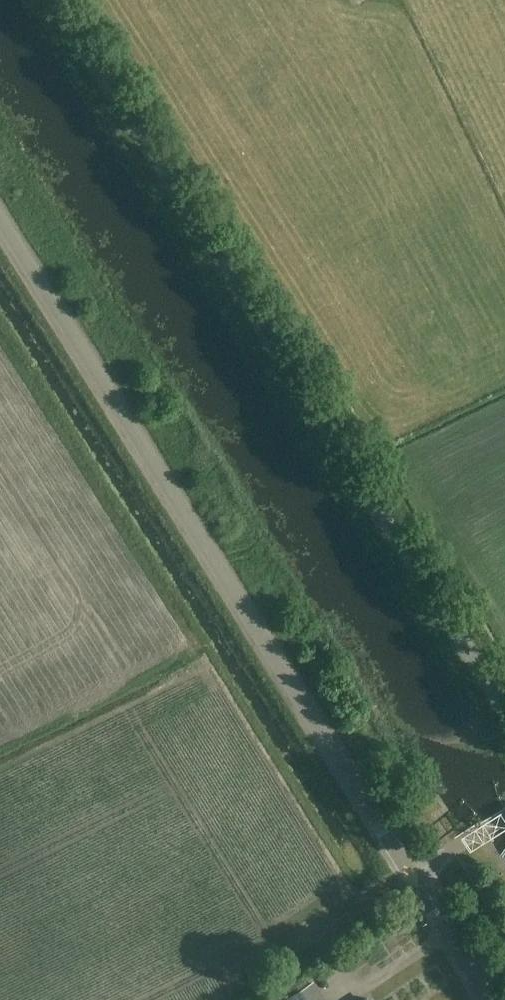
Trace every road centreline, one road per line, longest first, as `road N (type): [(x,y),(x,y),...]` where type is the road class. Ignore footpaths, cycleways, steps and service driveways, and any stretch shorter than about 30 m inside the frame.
road 1 (unclassified): [(504,707),(58,0)]
road 2 (unclassified): [(414,876),(0,223)]
road 3 (unclassified): [(489,999),(414,876)]

